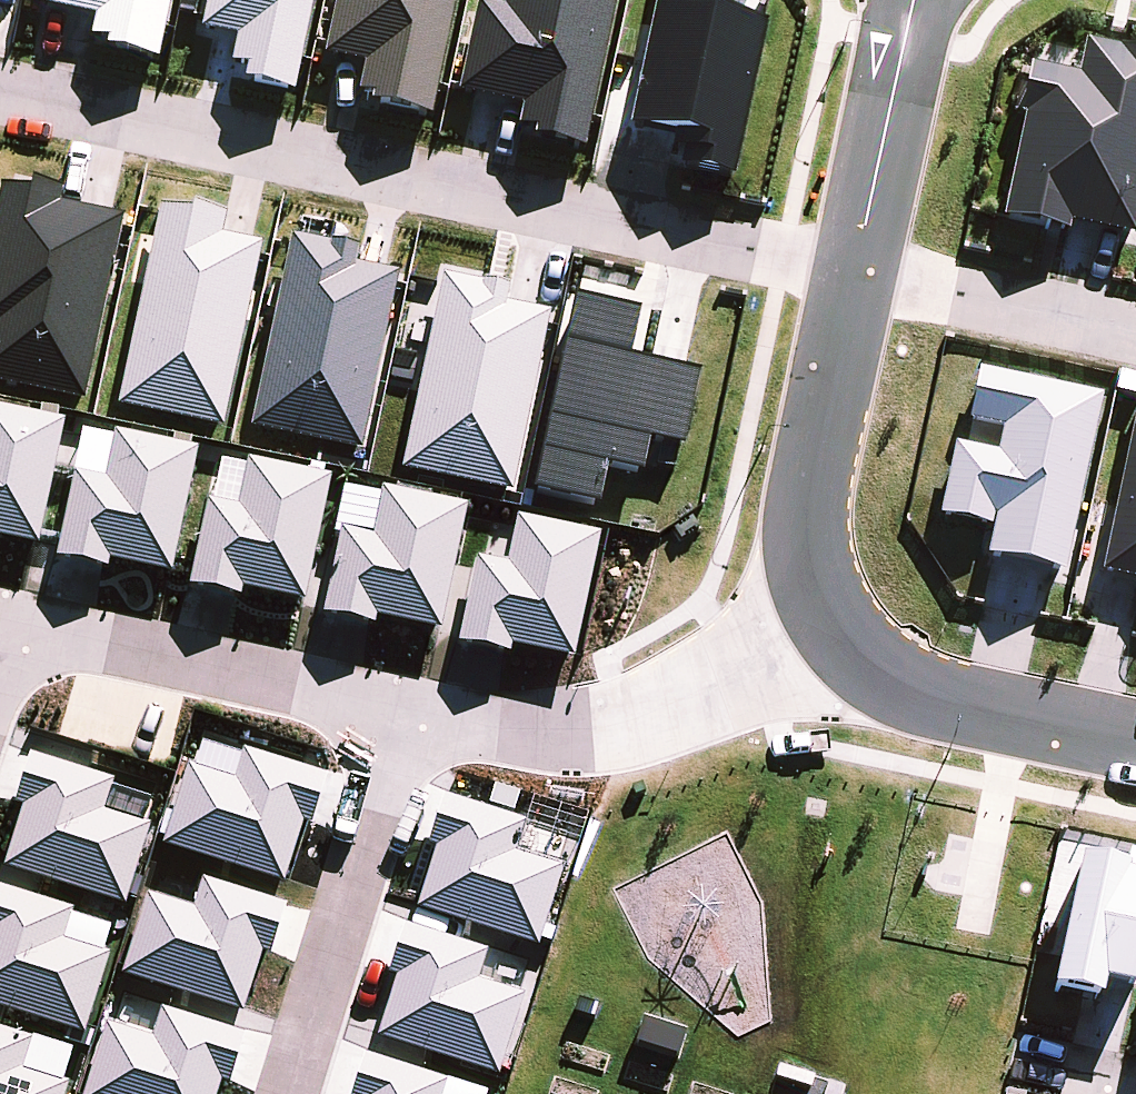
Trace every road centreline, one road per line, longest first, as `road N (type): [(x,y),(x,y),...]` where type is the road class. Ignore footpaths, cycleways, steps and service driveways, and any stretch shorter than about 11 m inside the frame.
road 1 (residential): [(0,89),(853,271)]
road 2 (residential): [(412,700),(501,719),(591,720),(705,685),(838,620)]
road 3 (residential): [(412,700),(291,1093)]
road 4 (residential): [(14,614),(412,700)]
road 5 (residential): [(853,271),(802,511),(815,577),(838,620)]
road 6 (residential): [(838,620),(873,657),(933,687),(1135,733)]
road 7 (residential): [(853,271),(1135,331)]
road 8 (residential): [(910,0),(853,271)]

